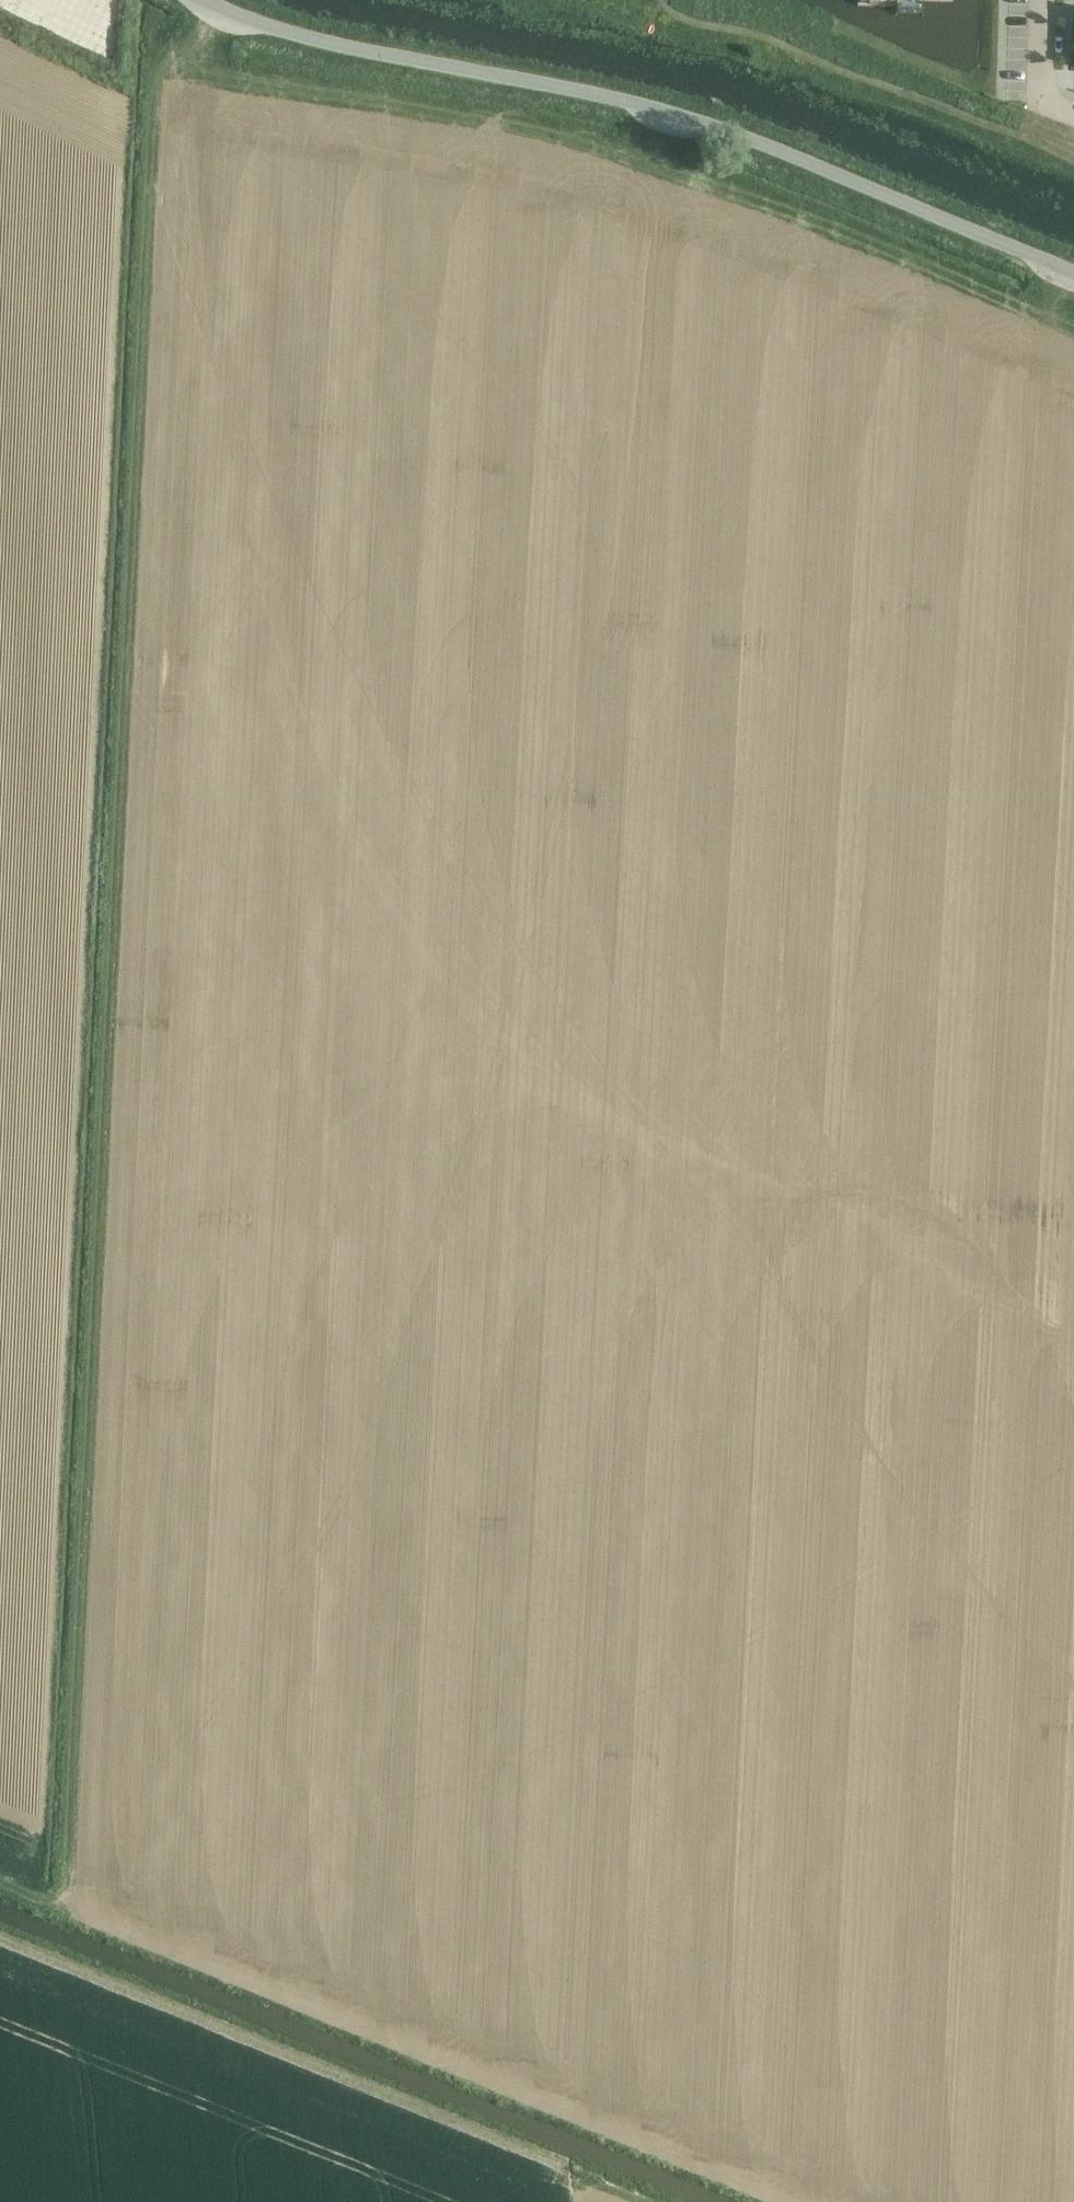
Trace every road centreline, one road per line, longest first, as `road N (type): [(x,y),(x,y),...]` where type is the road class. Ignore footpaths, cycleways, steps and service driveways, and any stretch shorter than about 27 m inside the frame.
road 1 (unclassified): [(206,0),(296,35),(656,107),(1073,273)]
road 2 (residential): [(1073,112),(1051,96),(1044,74),(1045,0)]

